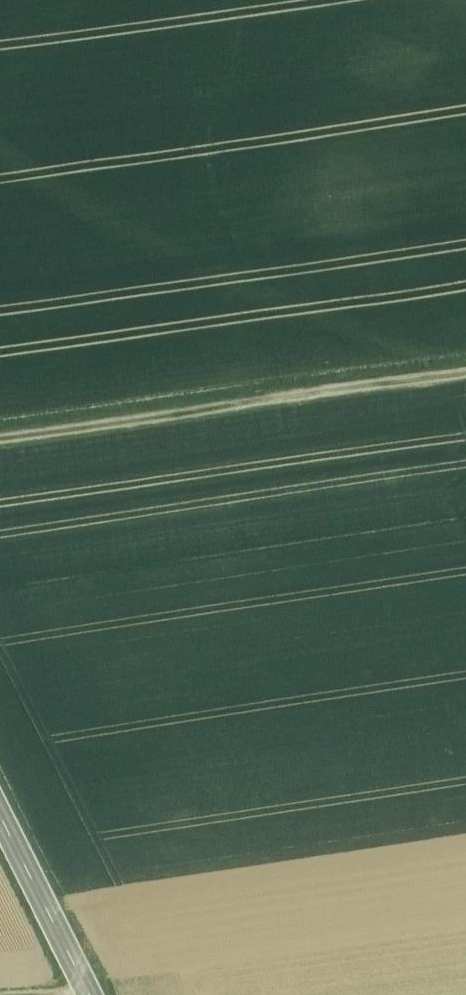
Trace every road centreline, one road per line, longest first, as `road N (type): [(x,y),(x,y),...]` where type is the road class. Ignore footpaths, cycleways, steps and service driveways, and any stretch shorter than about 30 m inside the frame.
road 1 (track): [(0,437),(465,372)]
road 2 (secondary): [(89,994),(0,814)]

